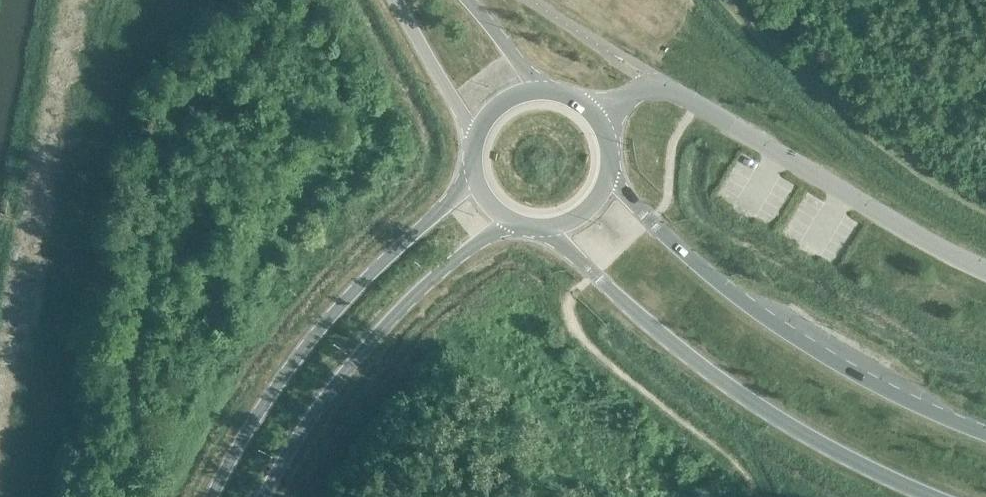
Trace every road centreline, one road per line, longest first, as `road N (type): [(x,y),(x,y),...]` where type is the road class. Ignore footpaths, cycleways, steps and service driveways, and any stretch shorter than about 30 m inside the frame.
road 1 (secondary): [(554,228),(672,345),(764,408),(934,496)]
road 2 (secondary): [(985,433),(905,399),(777,324),(710,275),(610,174)]
road 3 (unclassified): [(594,114),(658,87),(985,273)]
road 4 (secondary): [(474,172),(289,367),(212,496)]
road 5 (secondary): [(262,496),(366,346),(463,253),(514,223)]
road 6 (unclassified): [(395,0),(477,137)]

